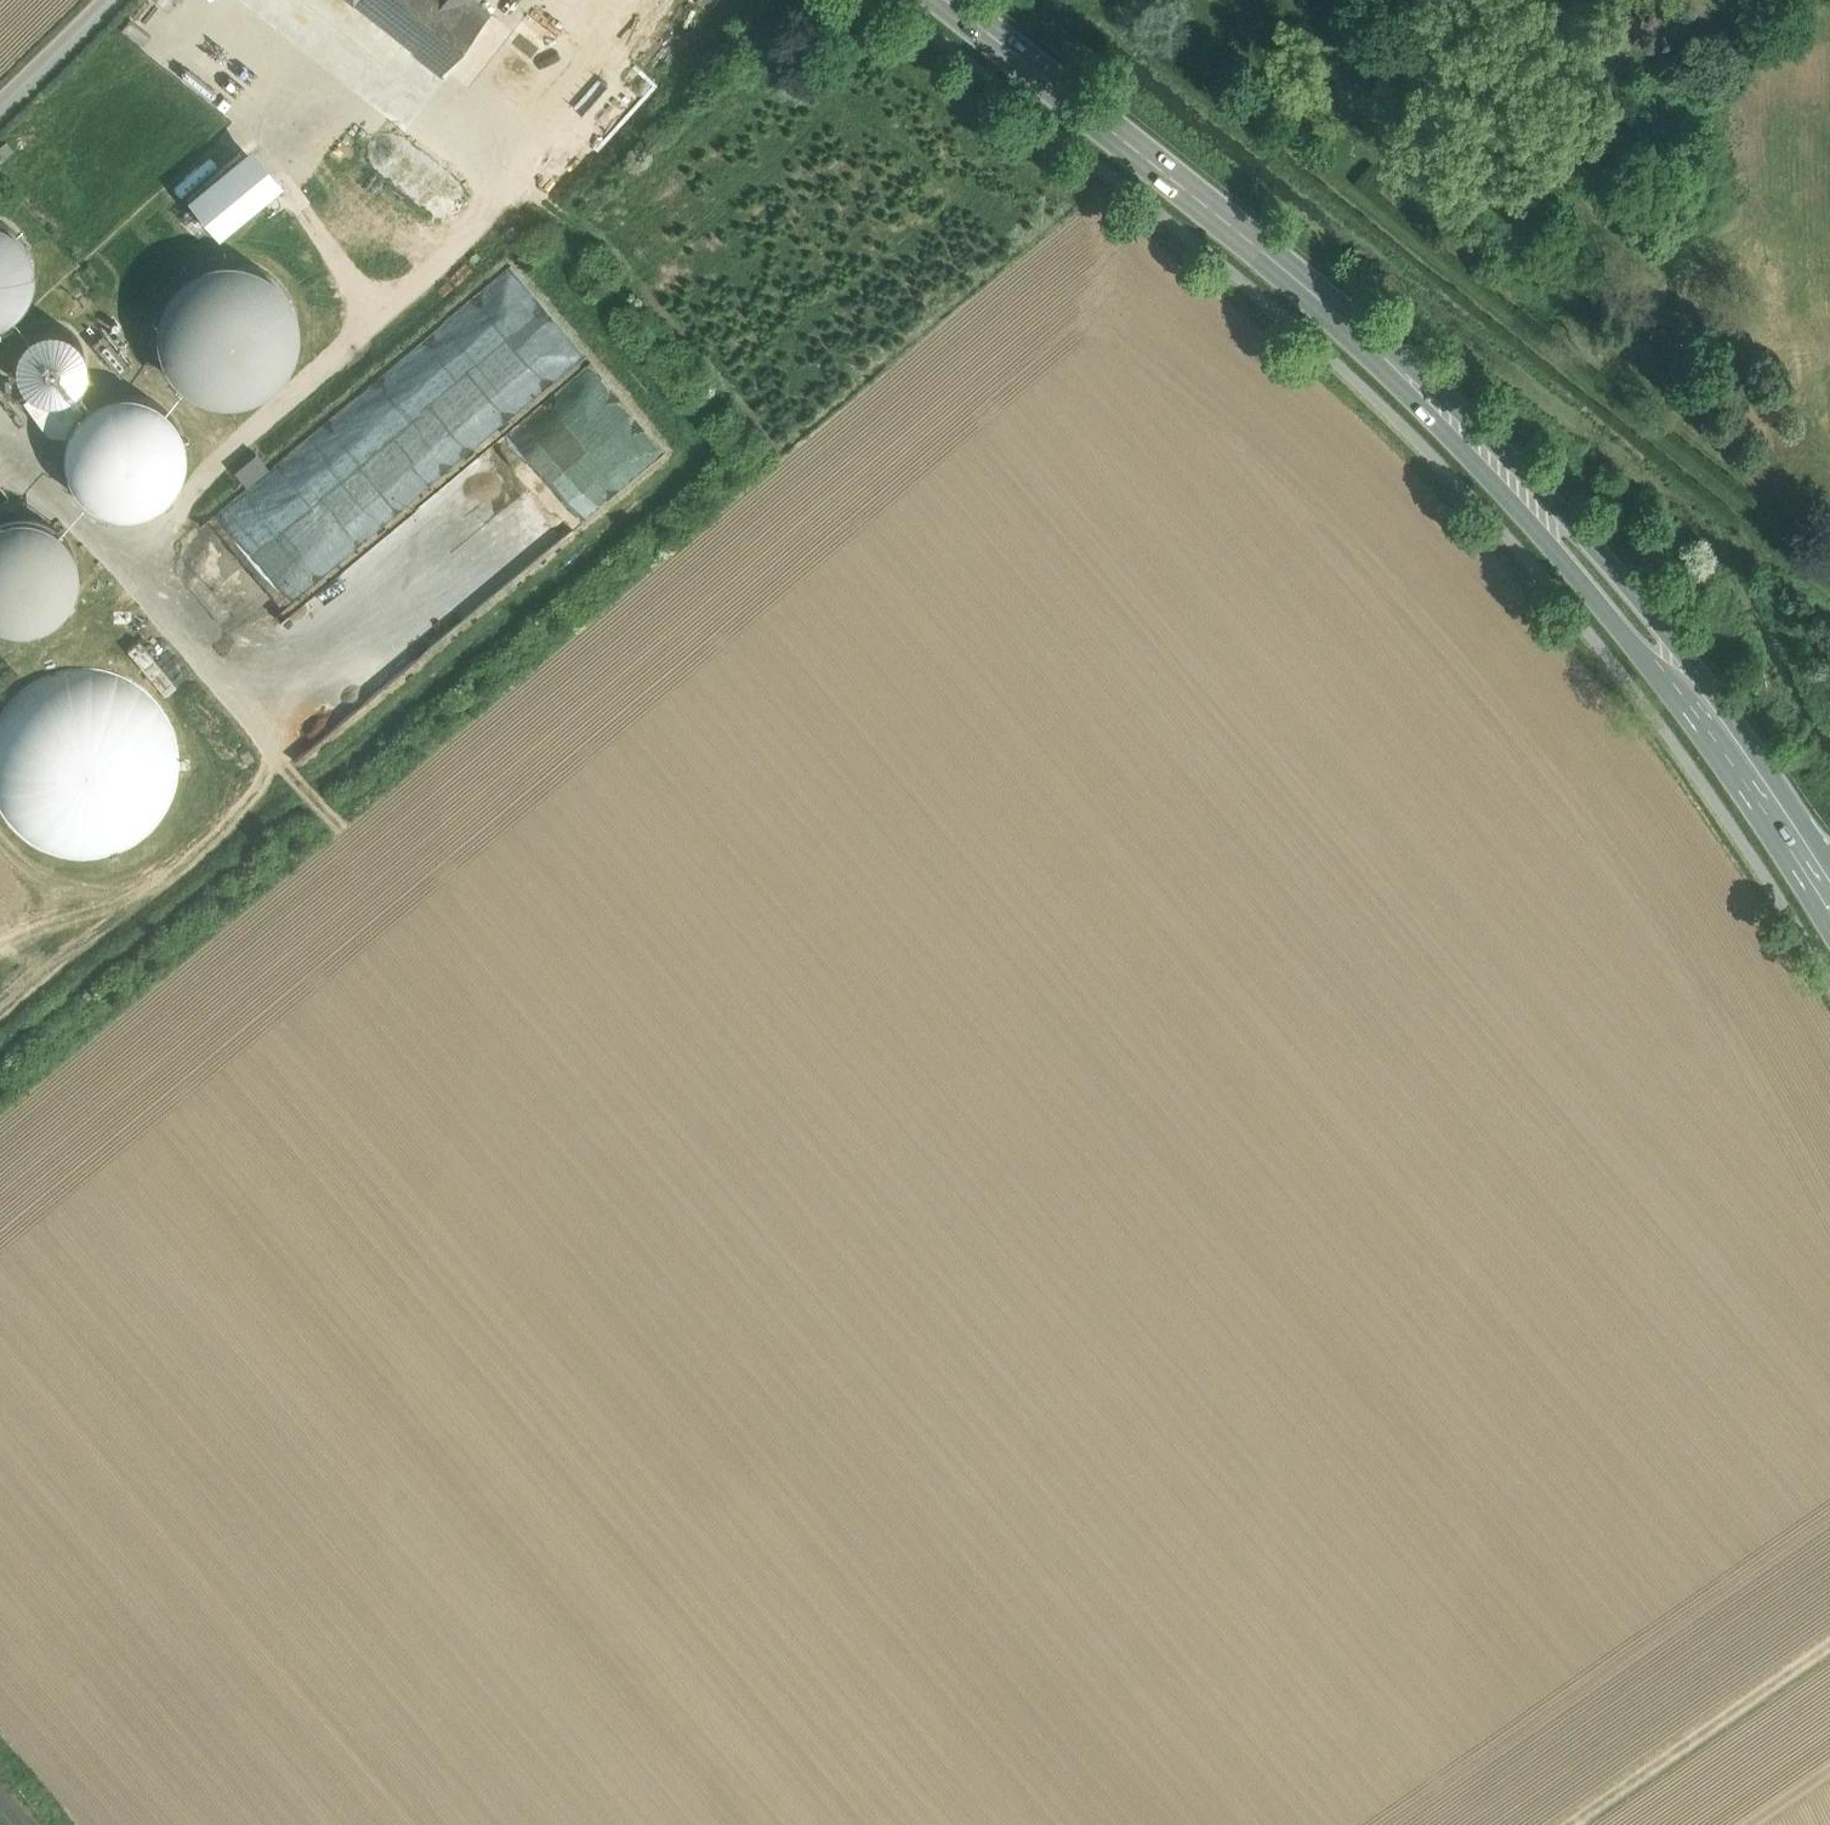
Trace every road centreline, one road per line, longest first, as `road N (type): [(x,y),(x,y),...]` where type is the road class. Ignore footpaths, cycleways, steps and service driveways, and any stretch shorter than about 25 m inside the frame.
road 1 (primary): [(950,0),(1400,364),(1627,609),(1829,892)]
road 2 (track): [(1572,1824),(1829,1647)]
road 3 (unclassified): [(110,0),(0,115)]

